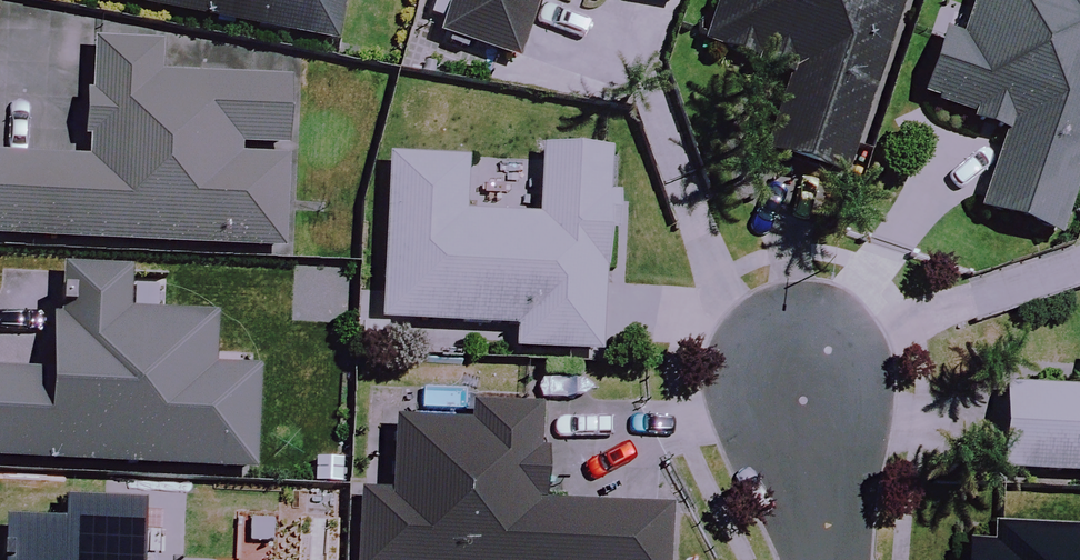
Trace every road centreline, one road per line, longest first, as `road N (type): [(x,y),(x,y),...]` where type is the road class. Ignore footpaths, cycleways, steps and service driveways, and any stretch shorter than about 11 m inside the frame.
road 1 (residential): [(825,559),(794,364)]

